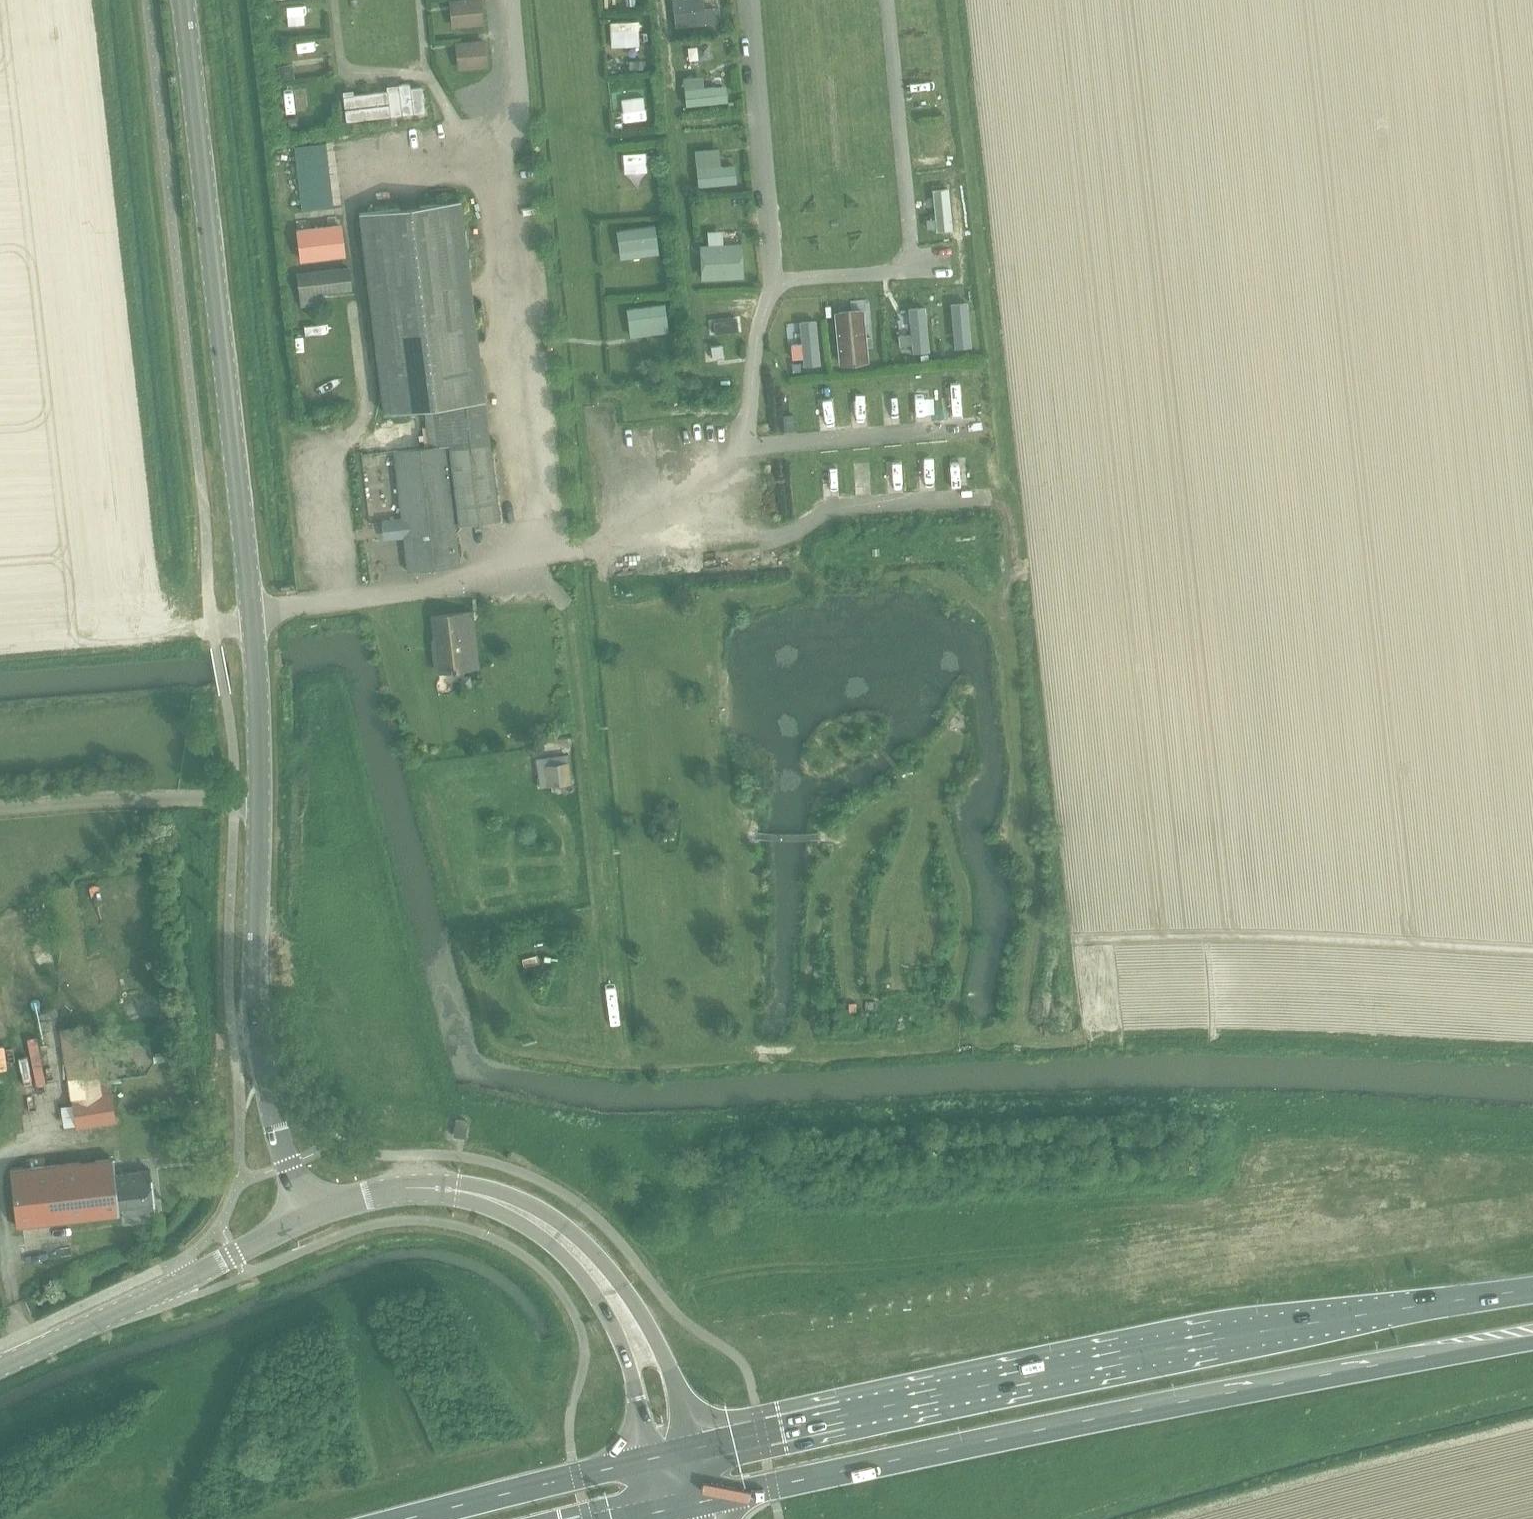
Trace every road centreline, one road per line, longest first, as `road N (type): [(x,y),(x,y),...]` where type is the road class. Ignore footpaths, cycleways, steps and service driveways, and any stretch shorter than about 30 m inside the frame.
road 1 (tertiary): [(308,1215),(277,1135),(261,1044),(251,618),(182,0)]
road 2 (trunk): [(1532,1293),(689,1448)]
road 3 (trunk): [(713,1499),(1380,1365),(1532,1343)]
road 4 (secondary): [(635,1338),(583,1261),(496,1200),(413,1188),(308,1215)]
road 5 (secondary): [(0,1368),(308,1215)]
road 6 (trunk): [(647,1460),(406,1518)]
road 7 (secondary): [(689,1448),(670,1371),(635,1338)]
road 8 (secondary): [(635,1338),(632,1380),(647,1460)]

